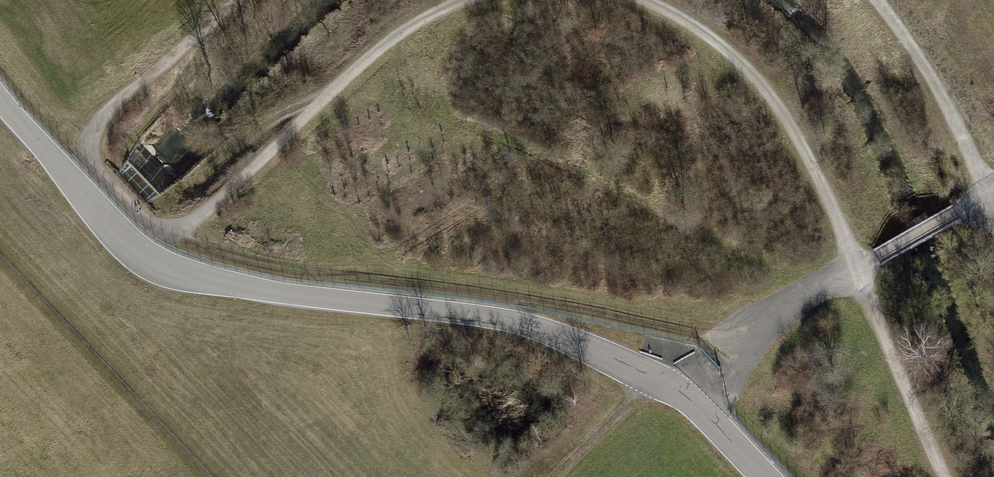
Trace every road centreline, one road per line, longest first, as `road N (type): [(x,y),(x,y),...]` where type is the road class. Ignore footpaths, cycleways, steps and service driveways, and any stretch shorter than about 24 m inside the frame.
road 1 (track): [(237,0),(120,107),(95,141),(96,170),(142,218),(169,229),(213,202),(379,47),(462,0)]
road 2 (track): [(646,0),(722,46),(777,105),(861,266),(945,476)]
road 3 (track): [(169,229),(324,271),(730,339)]
road 4 (track): [(881,0),(936,71),(993,174)]

